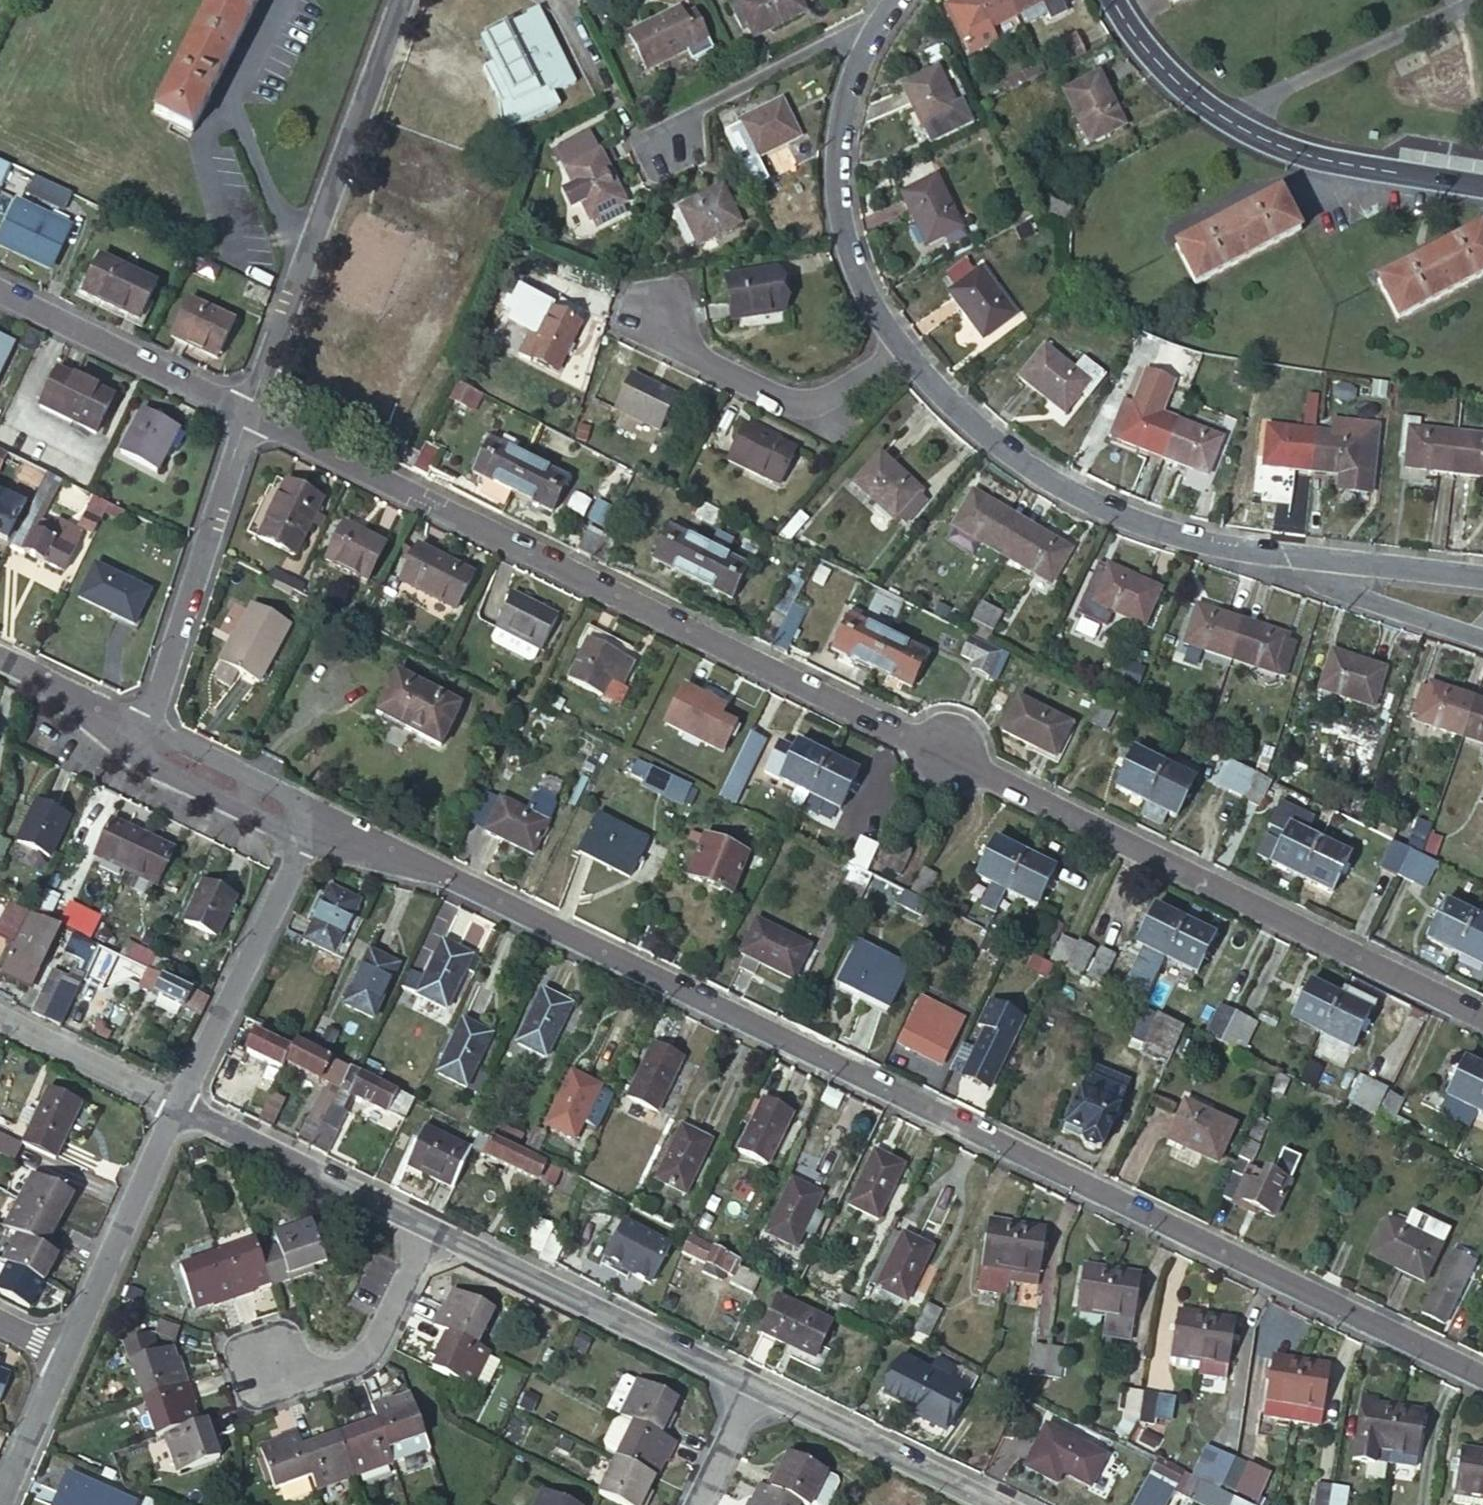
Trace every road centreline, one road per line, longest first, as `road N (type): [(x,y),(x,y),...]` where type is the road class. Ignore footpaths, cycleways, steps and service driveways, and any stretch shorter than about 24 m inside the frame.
road 1 (residential): [(1482,1017),(247,413)]
road 2 (residential): [(316,817),(1482,1375)]
road 3 (residential): [(908,355),(1014,456),(1125,518),(1193,539),(1482,575)]
road 4 (residential): [(399,0),(247,413)]
road 5 (residential): [(1114,0),(1155,59),(1218,115),(1280,146),(1482,185)]
road 6 (residential): [(751,1386),(428,1228)]
road 7 (residential): [(247,413),(144,732)]
road 8 (residential): [(866,44),(841,125),(839,184),(848,246),(869,301),(908,355)]
road 9 (residential): [(316,817),(177,1107)]
road 10 (unclassified): [(656,314),(671,339),(811,411),(908,355)]
road 11 (residential): [(428,1228),(177,1107)]
road 12 (residential): [(247,413),(0,291)]
road 13 (residential): [(999,1504),(751,1386)]
road 14 (residential): [(177,1107),(64,1354)]
road 15 (residential): [(428,1228),(381,1337),(363,1353),(313,1374),(266,1365)]
road 16 (residential): [(668,150),(697,109),(844,35),(866,44)]
road 17 (residential): [(177,1107),(0,1018)]
road 18 (residential): [(144,732),(316,817)]
road 19 (residential): [(64,1354),(0,1502)]
road 20 (residential): [(0,662),(144,732)]
road 21 (residential): [(751,1386),(697,1504)]

